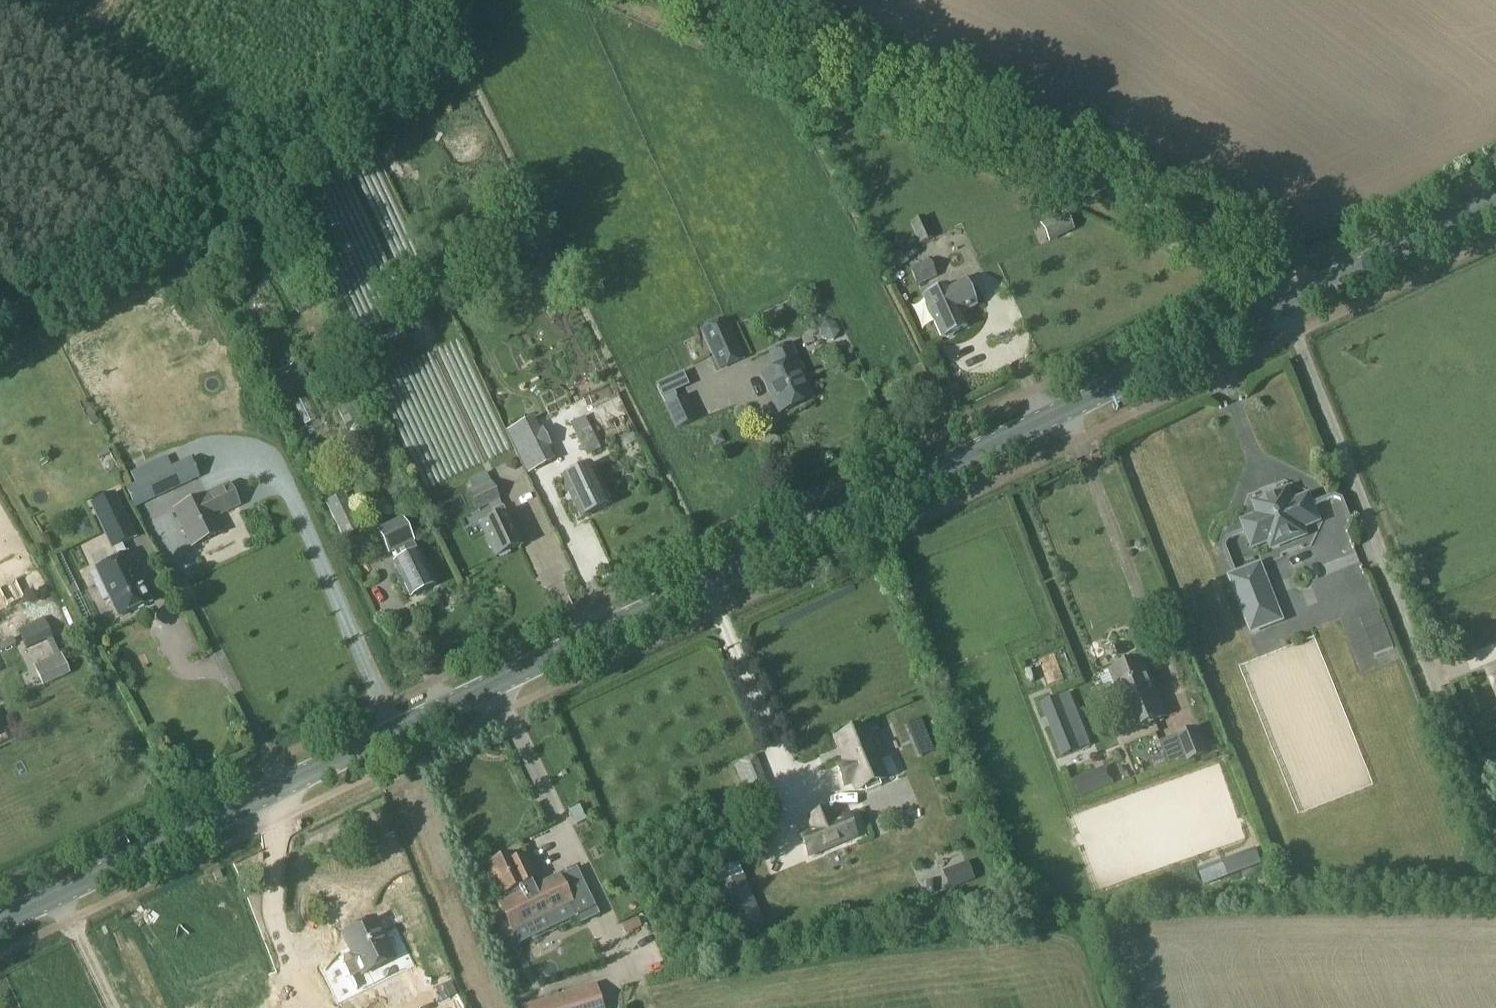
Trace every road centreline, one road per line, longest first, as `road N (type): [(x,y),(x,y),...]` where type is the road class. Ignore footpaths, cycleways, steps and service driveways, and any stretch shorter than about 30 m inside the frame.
road 1 (secondary): [(0,922),(1281,306)]
road 2 (track): [(735,0),(1272,242),(1319,287),(1335,315)]
road 3 (unclassified): [(1473,773),(1281,306)]
road 4 (secondary): [(1281,306),(1495,201)]

